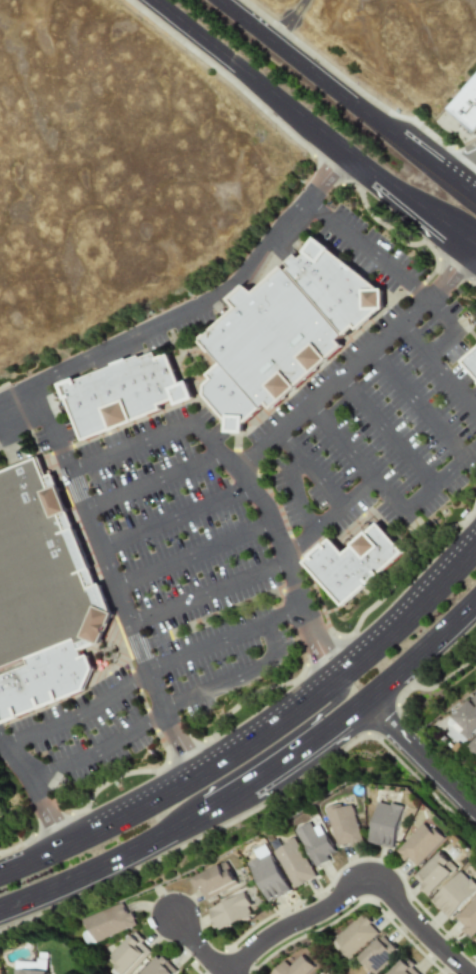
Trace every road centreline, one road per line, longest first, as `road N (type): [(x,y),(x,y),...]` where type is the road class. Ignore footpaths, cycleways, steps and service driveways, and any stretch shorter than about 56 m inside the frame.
road 1 (secondary): [(475,546),(394,631),(256,738),(109,825),(0,872)]
road 2 (secondary): [(0,907),(215,803),(365,698),(475,598)]
road 3 (secondary): [(145,0),(471,249)]
road 4 (residential): [(470,973),(402,909),(390,883),(368,874),(351,882),(336,905),(280,931),(230,973)]
road 5 (secondary): [(475,195),(225,0)]
road 6 (tertiary): [(365,698),(475,811)]

